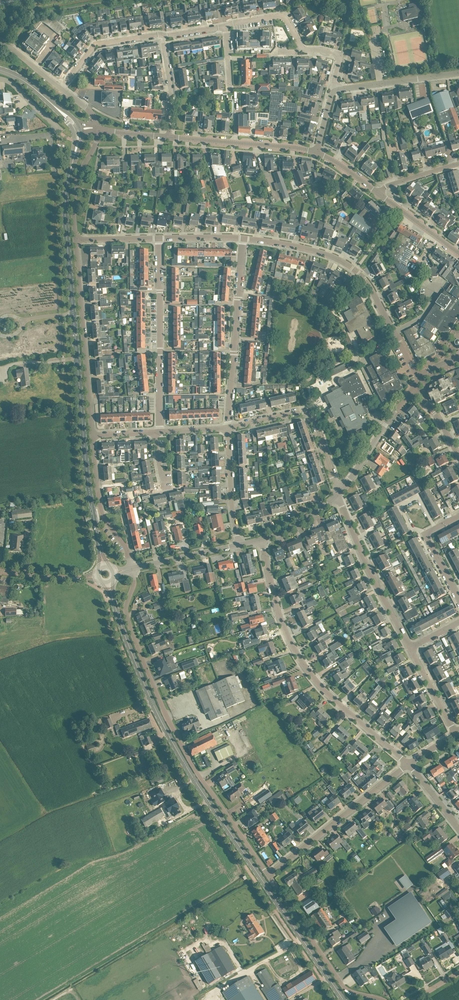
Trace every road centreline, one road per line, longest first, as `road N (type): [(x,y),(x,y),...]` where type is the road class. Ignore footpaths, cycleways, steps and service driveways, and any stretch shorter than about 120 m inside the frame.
road 1 (tertiary): [(344,999),(192,778),(153,706),(108,584)]
road 2 (unclassified): [(131,569),(126,615),(165,714),(269,876)]
road 3 (residential): [(408,764),(300,658),(278,612),(262,540)]
road 4 (tertiary): [(103,565),(73,314)]
road 5 (unclassified): [(75,240),(92,436)]
road 6 (residential): [(160,431),(159,238)]
road 7 (residential): [(395,332),(347,264),(243,239)]
road 8 (residential): [(228,428),(243,239)]
road 9 (tertiary): [(73,314),(66,199),(77,129)]
road 10 (residential): [(408,764),(269,876)]
road 11 (unclassified): [(269,876),(345,989),(383,999)]
road 12 (residential): [(410,648),(338,493)]
road 13 (residential): [(338,493),(310,413),(228,428)]
road 14 (tertiary): [(317,152),(169,137)]
road 15 (unclassified): [(92,436),(101,508),(131,569)]
road 16 (unclassified): [(338,493),(412,389)]
road 17 (residential): [(335,90),(458,73)]
road 18 (residential): [(163,36),(96,44),(61,88)]

